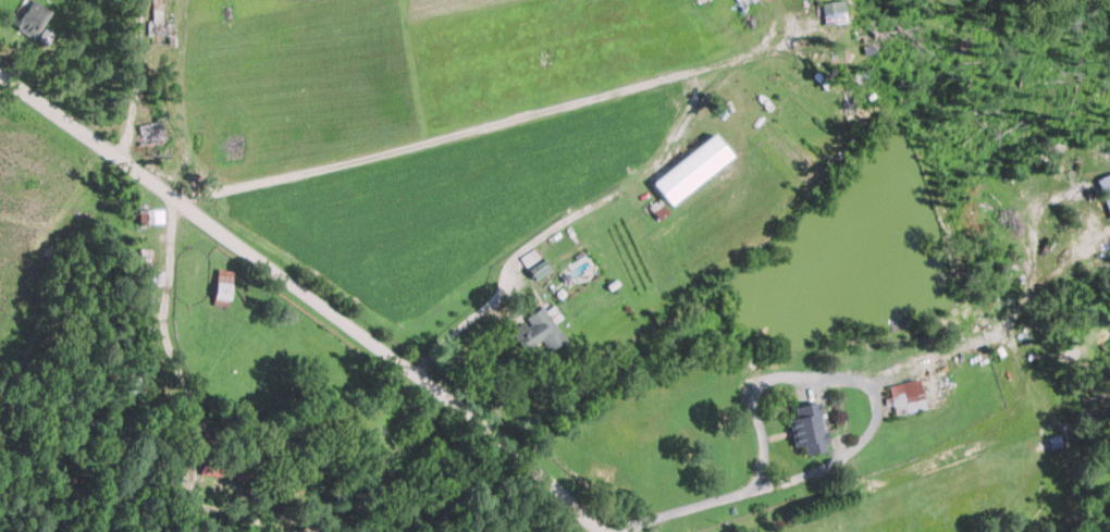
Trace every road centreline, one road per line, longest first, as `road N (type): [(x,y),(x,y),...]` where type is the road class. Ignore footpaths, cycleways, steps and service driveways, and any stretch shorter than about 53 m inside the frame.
road 1 (residential): [(609,531),(425,372),(0,72)]

